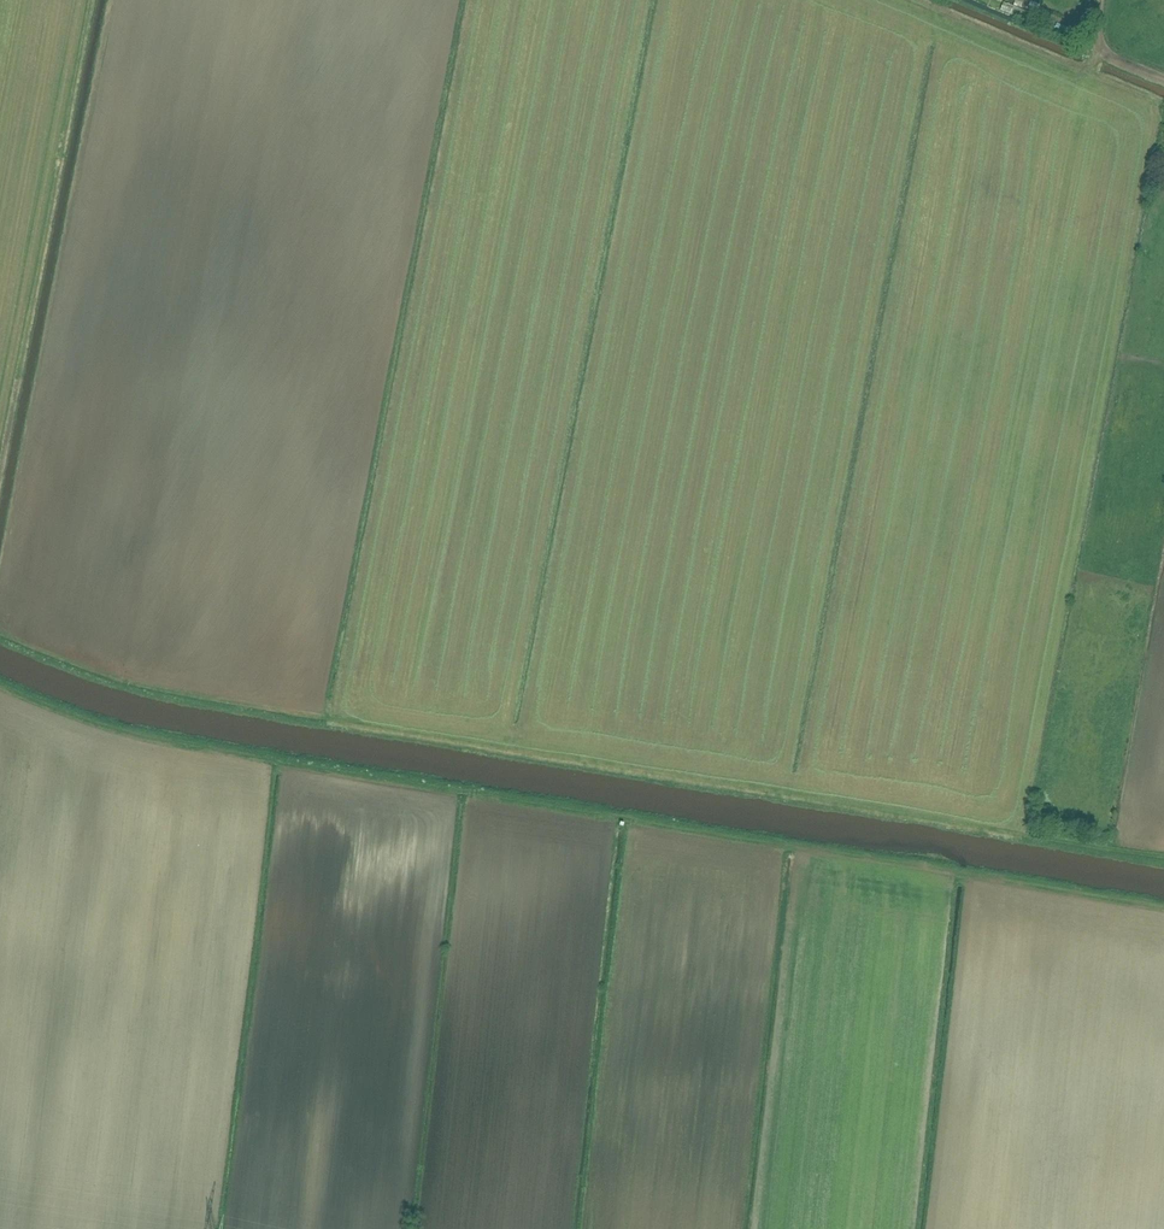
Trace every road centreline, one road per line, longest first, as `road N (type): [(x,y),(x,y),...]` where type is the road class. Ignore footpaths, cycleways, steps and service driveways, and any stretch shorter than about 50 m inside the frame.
road 1 (track): [(1100,0),(1103,52),(1163,79)]

